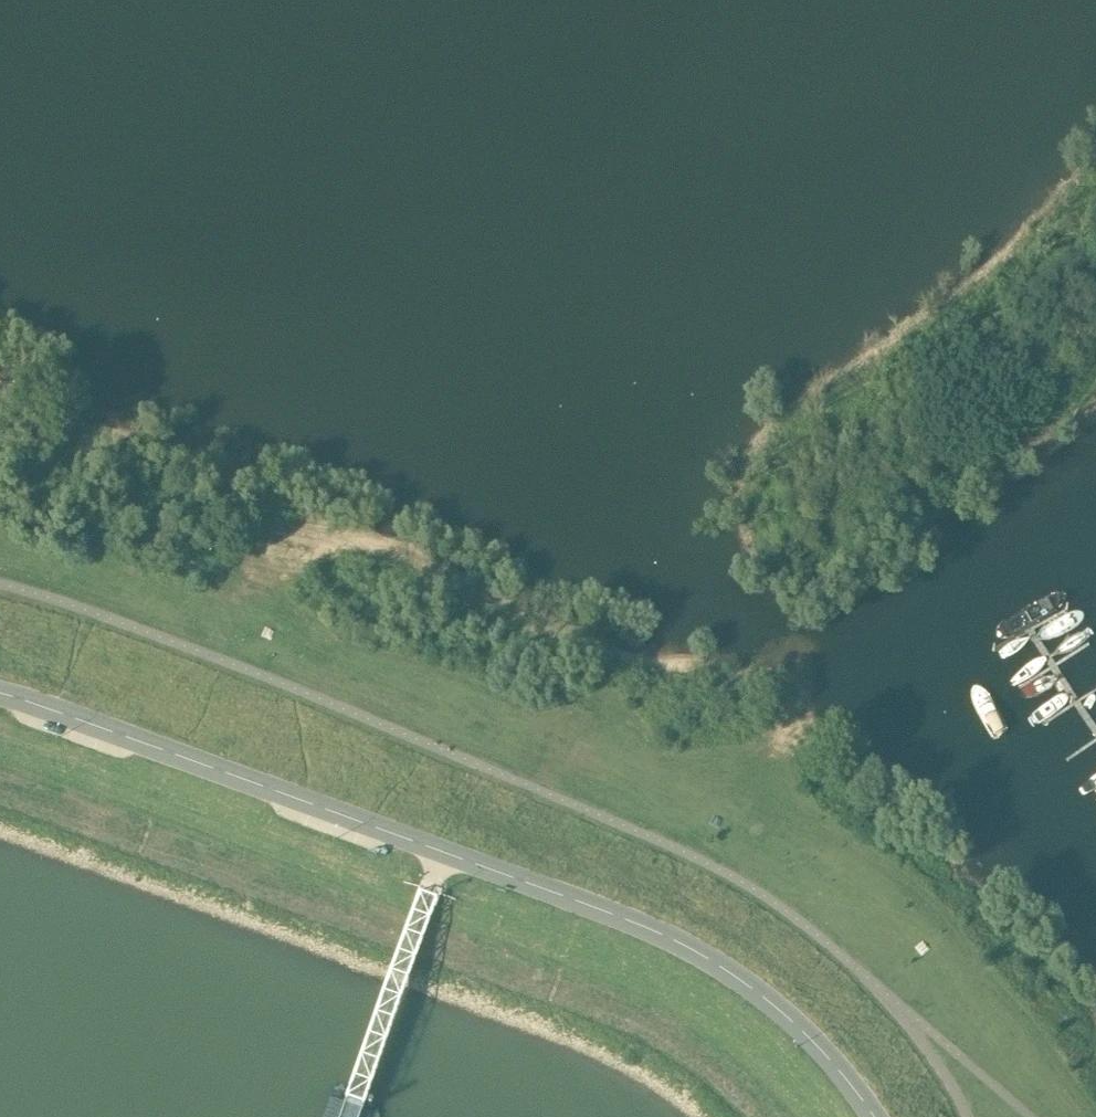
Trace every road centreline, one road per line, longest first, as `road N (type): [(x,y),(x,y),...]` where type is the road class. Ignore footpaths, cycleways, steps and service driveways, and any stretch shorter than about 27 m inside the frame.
road 1 (unclassified): [(874,1116),(791,1020),(681,943),(0,692)]

